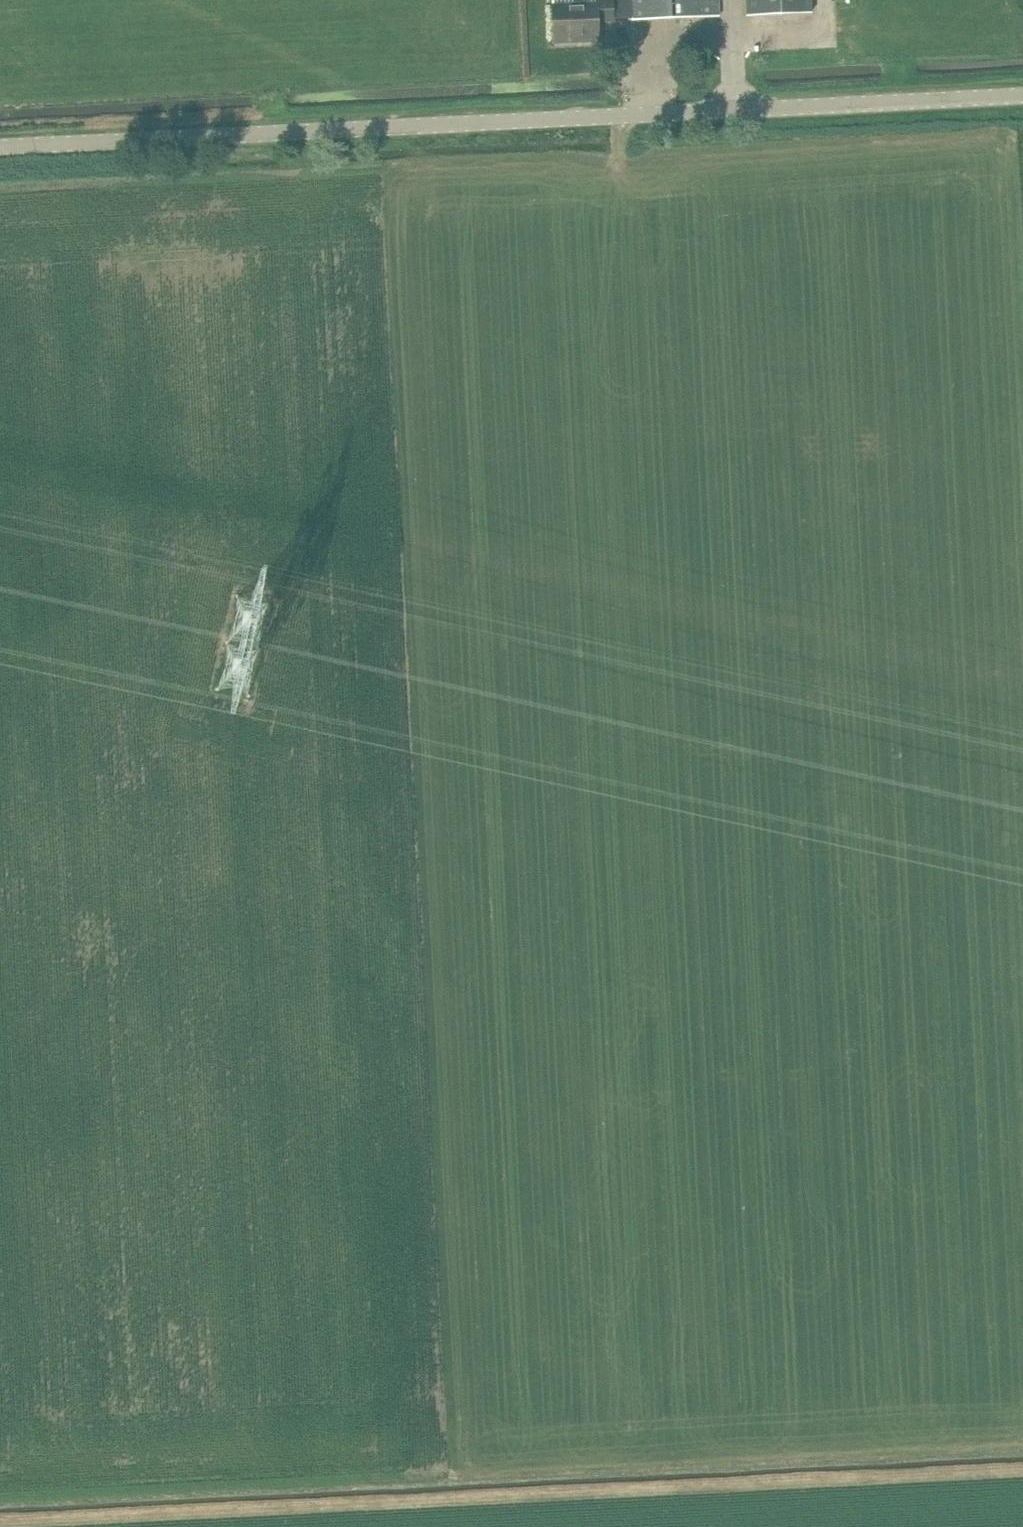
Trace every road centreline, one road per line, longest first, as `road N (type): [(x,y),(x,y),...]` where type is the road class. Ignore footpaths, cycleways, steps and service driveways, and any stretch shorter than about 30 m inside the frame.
road 1 (unclassified): [(0,146),(1022,94)]

